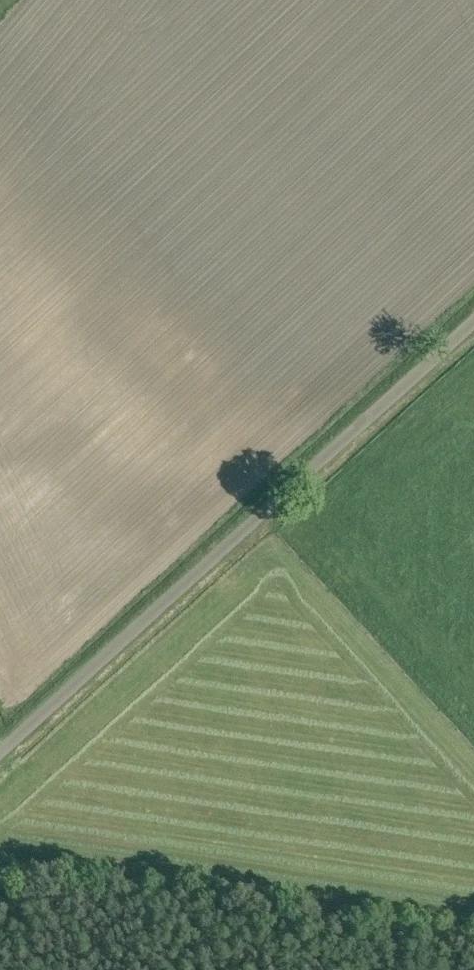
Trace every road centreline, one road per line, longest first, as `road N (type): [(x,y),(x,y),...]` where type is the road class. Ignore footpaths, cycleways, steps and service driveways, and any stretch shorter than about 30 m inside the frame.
road 1 (unclassified): [(0,756),(473,319)]

